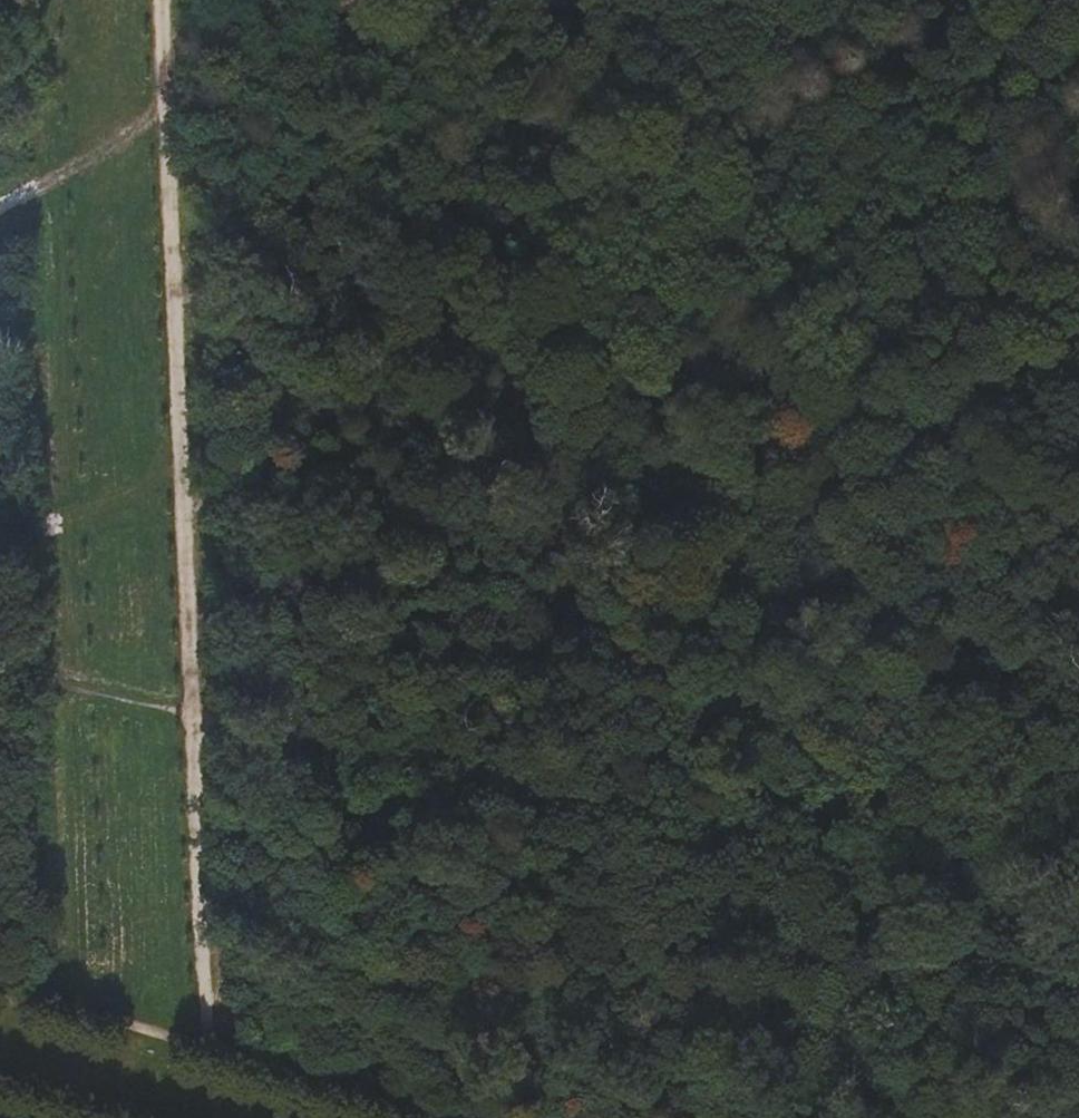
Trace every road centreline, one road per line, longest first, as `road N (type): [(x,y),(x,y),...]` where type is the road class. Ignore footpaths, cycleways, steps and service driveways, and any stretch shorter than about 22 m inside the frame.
road 1 (track): [(1078,876),(992,883),(0,674)]
road 2 (track): [(162,0),(197,721),(199,1046)]
road 3 (track): [(0,986),(437,1117)]

